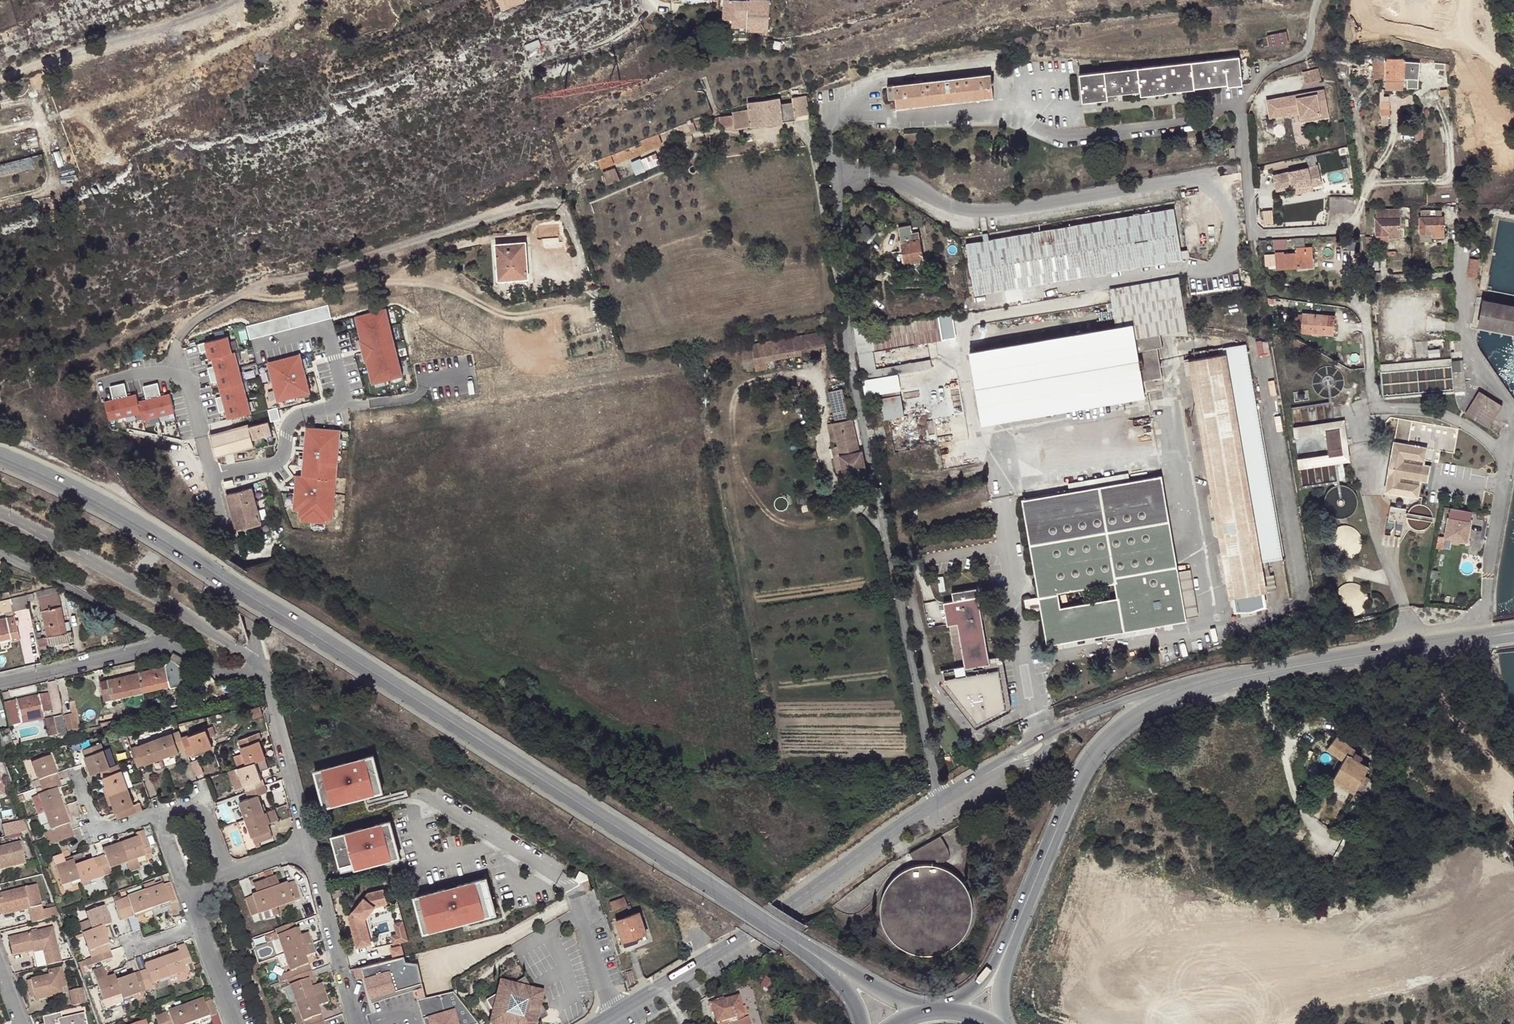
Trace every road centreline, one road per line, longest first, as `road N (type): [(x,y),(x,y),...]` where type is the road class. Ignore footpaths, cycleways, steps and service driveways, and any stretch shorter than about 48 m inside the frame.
road 1 (secondary): [(806,949),(226,575),(107,505),(0,458)]
road 2 (residential): [(825,136),(854,385),(938,799)]
road 3 (unclassified): [(938,799),(785,911),(613,1016)]
road 4 (secondary): [(1234,675),(1167,697),(1107,738),(1012,934)]
road 5 (track): [(243,294),(283,297),(397,279),(444,285),(507,314),(577,308)]
road 6 (residential): [(211,475),(275,464),(292,422),(341,399),(325,332),(260,345)]
road 7 (unclassified): [(261,659),(0,515)]
road 8 (secondary): [(1513,631),(1234,675)]
road 9 (residential): [(0,82),(242,0)]
road 10 (unclassified): [(1234,675),(1173,684),(1045,733)]
road 11 (unclassified): [(211,475),(261,659)]
road 12 (residential): [(0,554),(165,642)]
road 13 (unclassified): [(101,385),(149,374),(185,380),(211,475)]
road 14 (residential): [(357,1023),(306,847)]
road 15 (residential): [(306,847),(263,670)]
road 16 (residential): [(165,642),(0,680)]
road 17 (residential): [(571,885),(613,1016)]
road 18 (secondary): [(921,1013),(806,949)]
road 19 (track): [(1369,186),(1394,133),(1397,104),(1431,84)]
road 20 (residential): [(157,811),(200,796),(224,872)]
road 21 (residential): [(75,775),(95,831),(157,811)]

